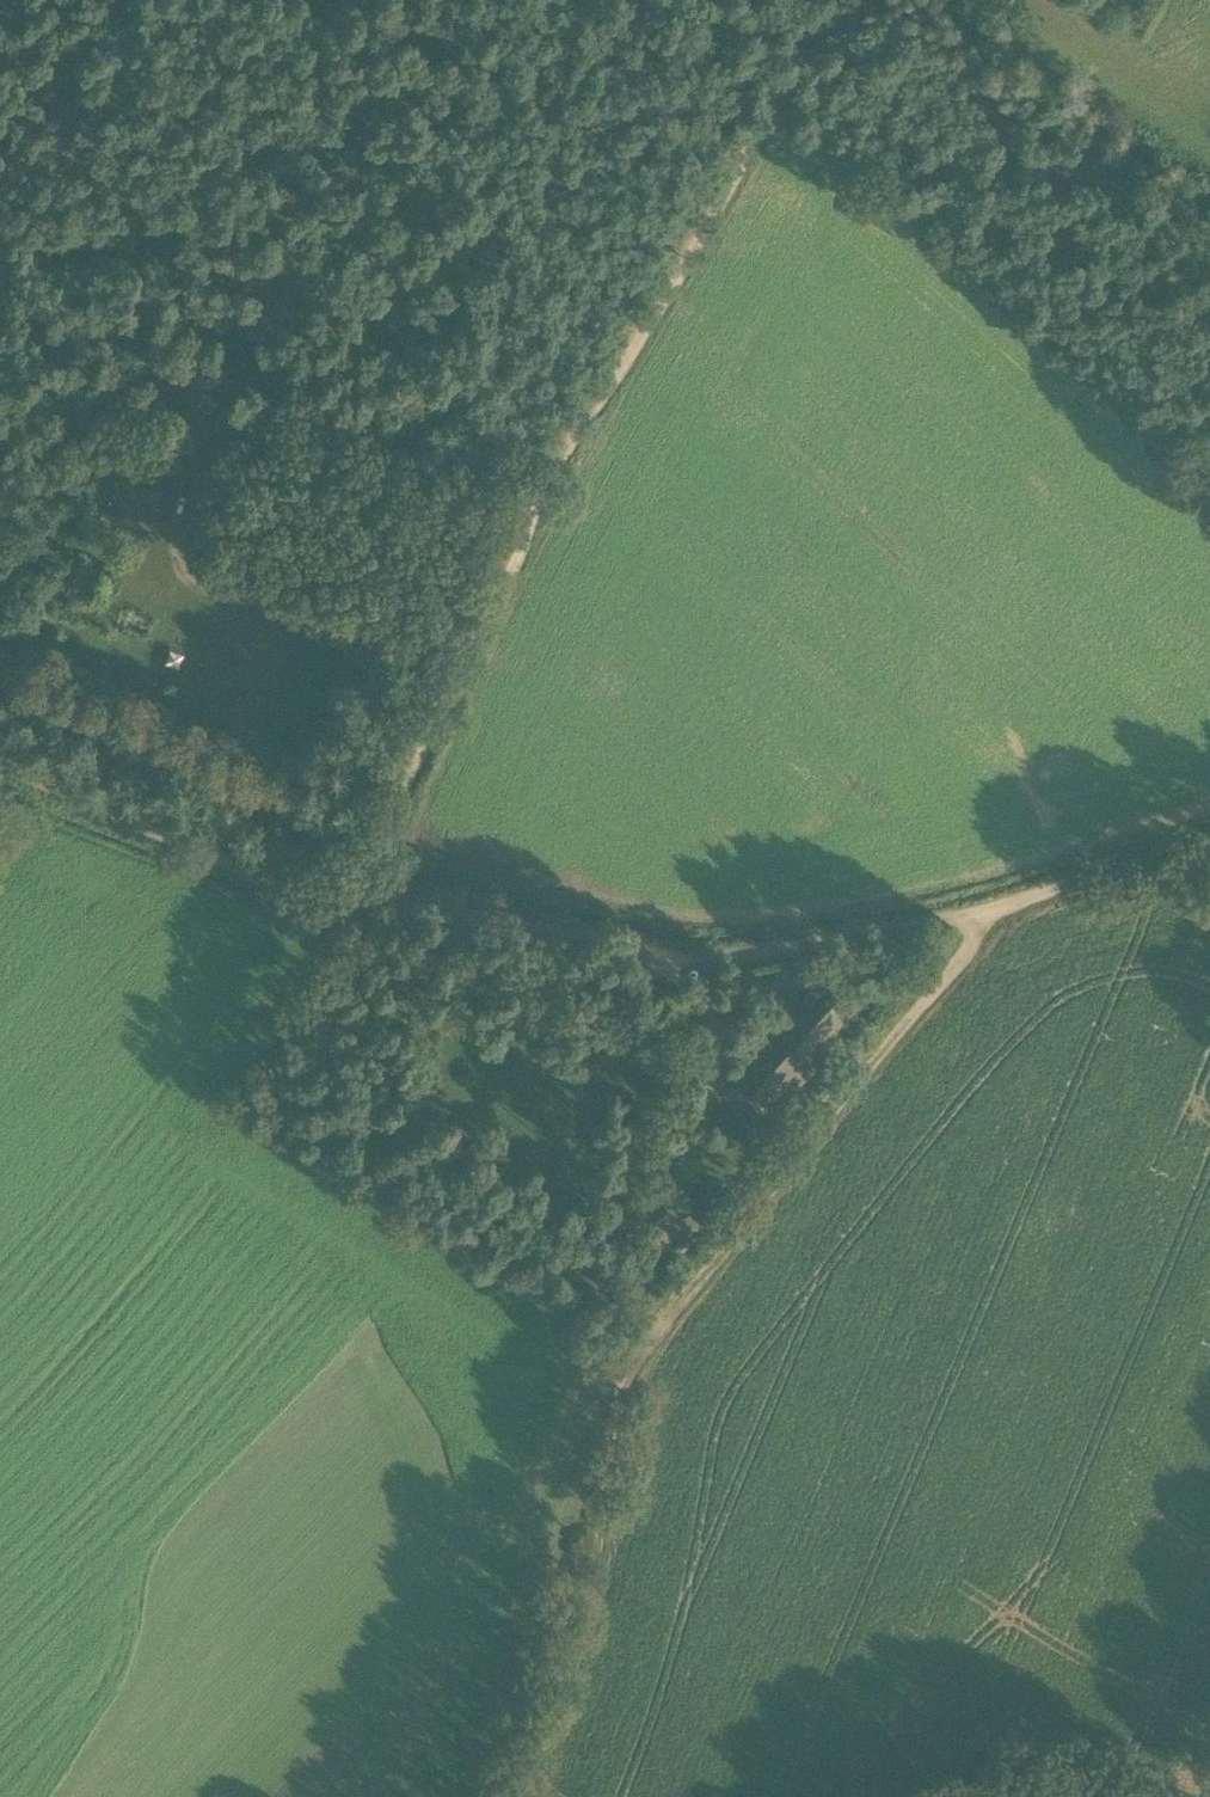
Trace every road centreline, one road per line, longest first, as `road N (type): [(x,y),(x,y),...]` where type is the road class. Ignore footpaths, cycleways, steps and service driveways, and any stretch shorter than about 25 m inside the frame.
road 1 (track): [(986,911),(684,954),(358,882),(312,901),(0,769)]
road 2 (track): [(504,1796),(618,1411),(698,1263),(986,911)]
road 3 (track): [(815,0),(358,882)]
road 4 (track): [(986,911),(1209,844)]

